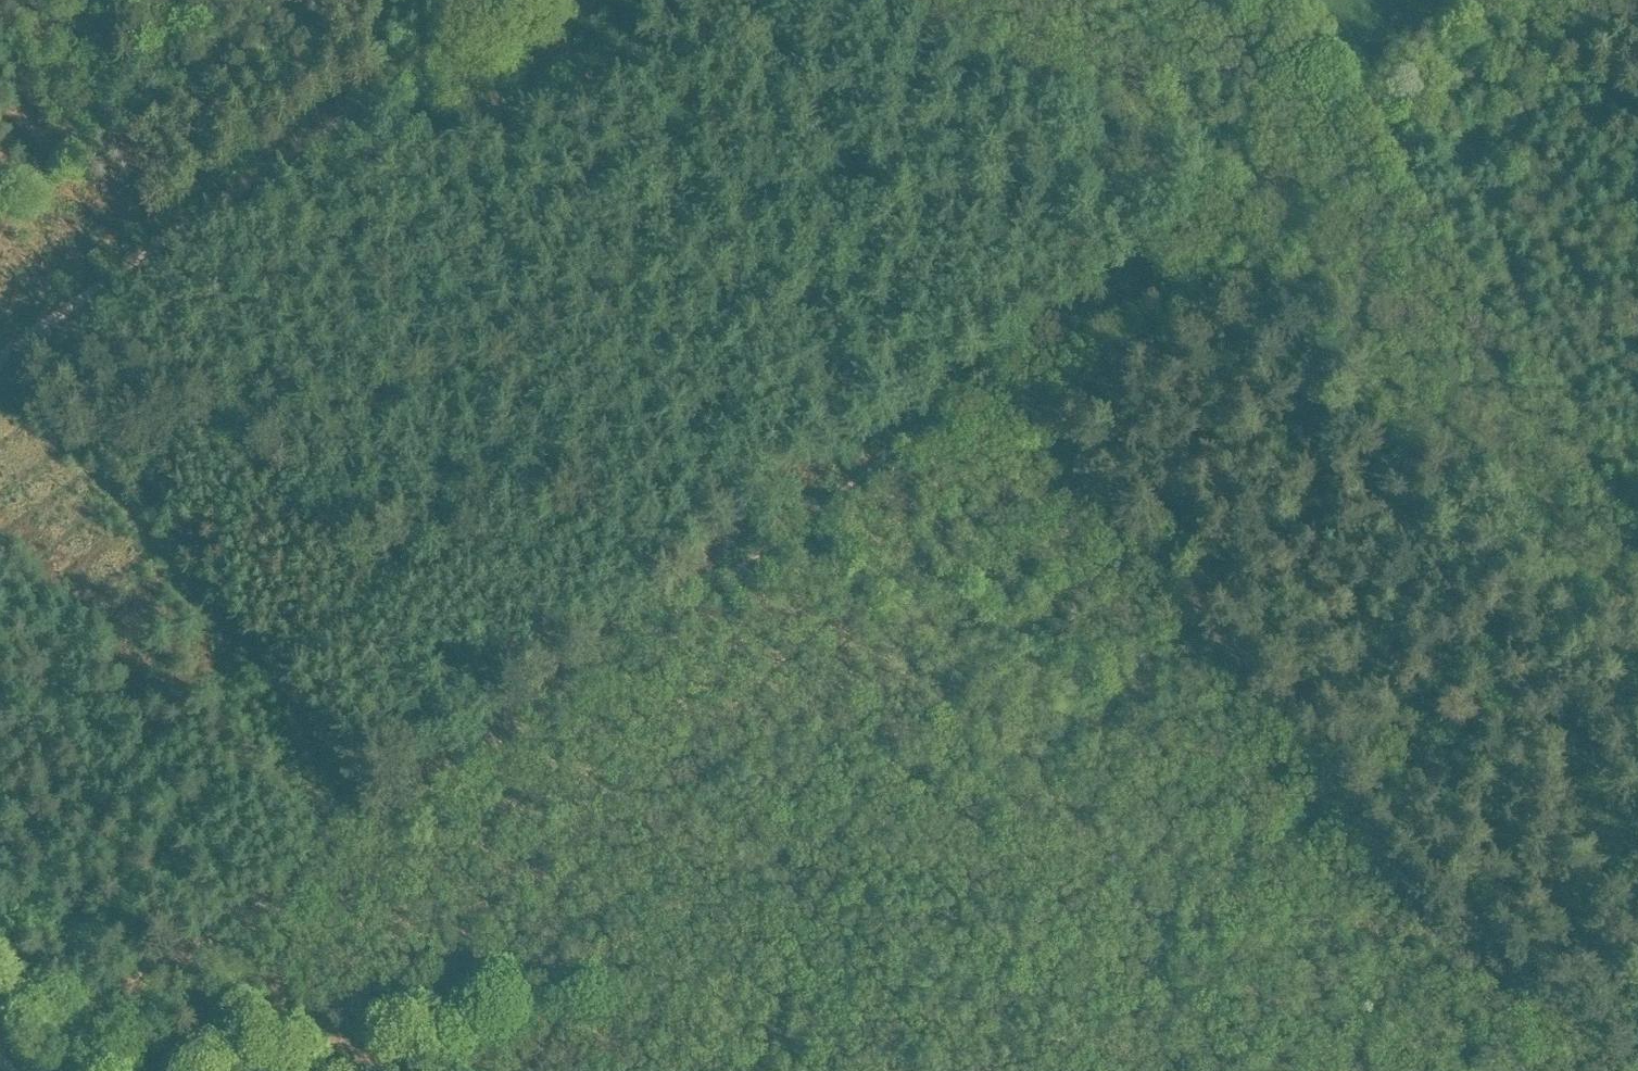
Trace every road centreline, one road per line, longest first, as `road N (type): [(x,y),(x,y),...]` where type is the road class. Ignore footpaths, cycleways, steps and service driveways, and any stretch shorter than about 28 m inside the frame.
road 1 (track): [(499,0),(0,366)]

